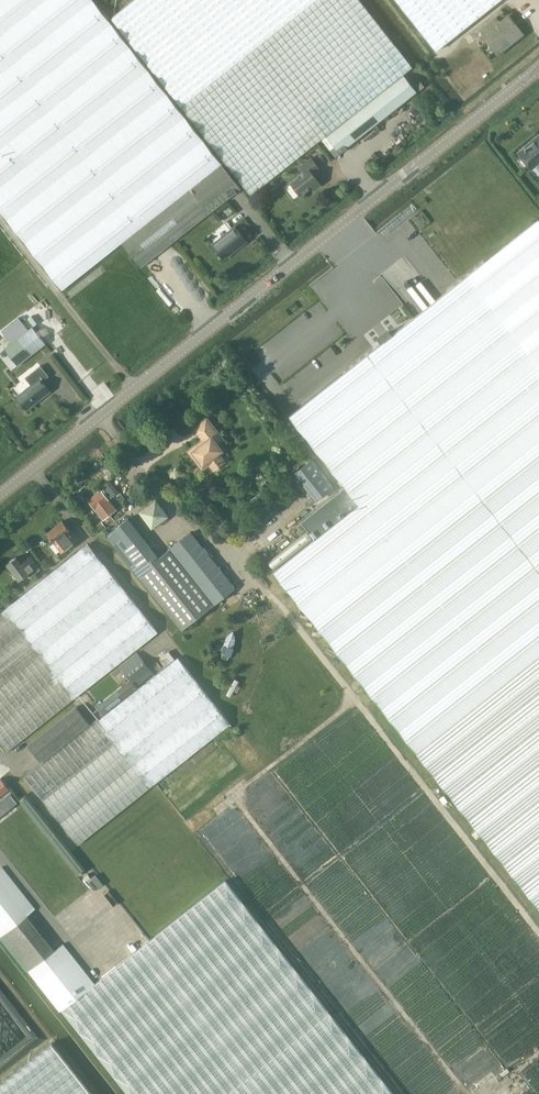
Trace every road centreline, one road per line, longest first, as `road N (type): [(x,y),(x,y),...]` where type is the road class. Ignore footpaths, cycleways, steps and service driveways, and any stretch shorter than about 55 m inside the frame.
road 1 (tertiary): [(0,495),(538,68)]

